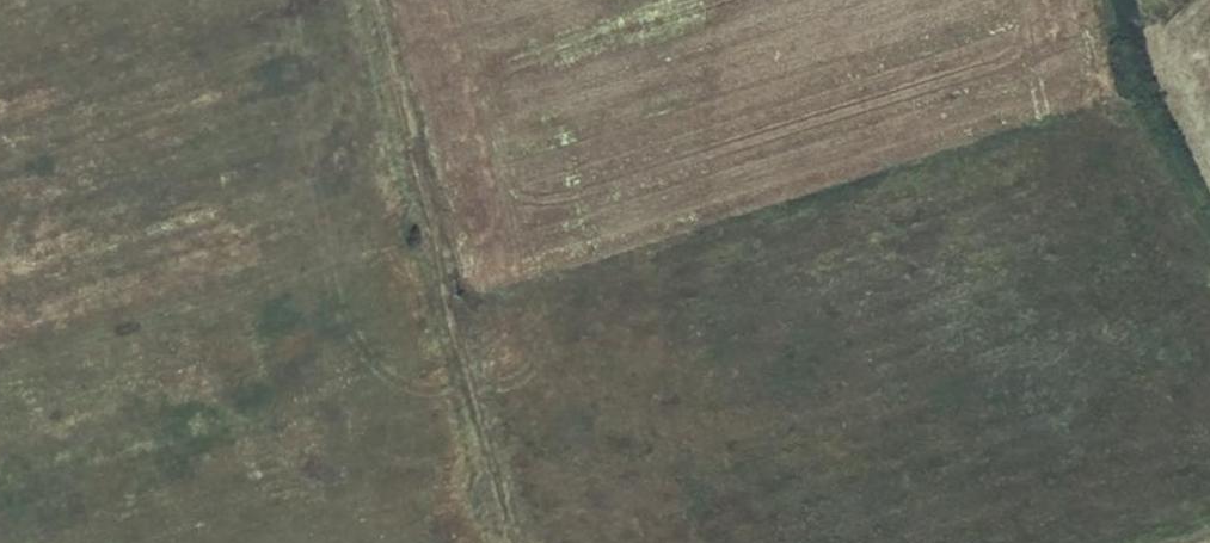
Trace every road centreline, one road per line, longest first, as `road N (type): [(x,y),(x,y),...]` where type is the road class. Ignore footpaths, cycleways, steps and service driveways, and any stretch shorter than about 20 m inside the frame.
road 1 (track): [(1143,0),(1160,67),(1209,164)]

